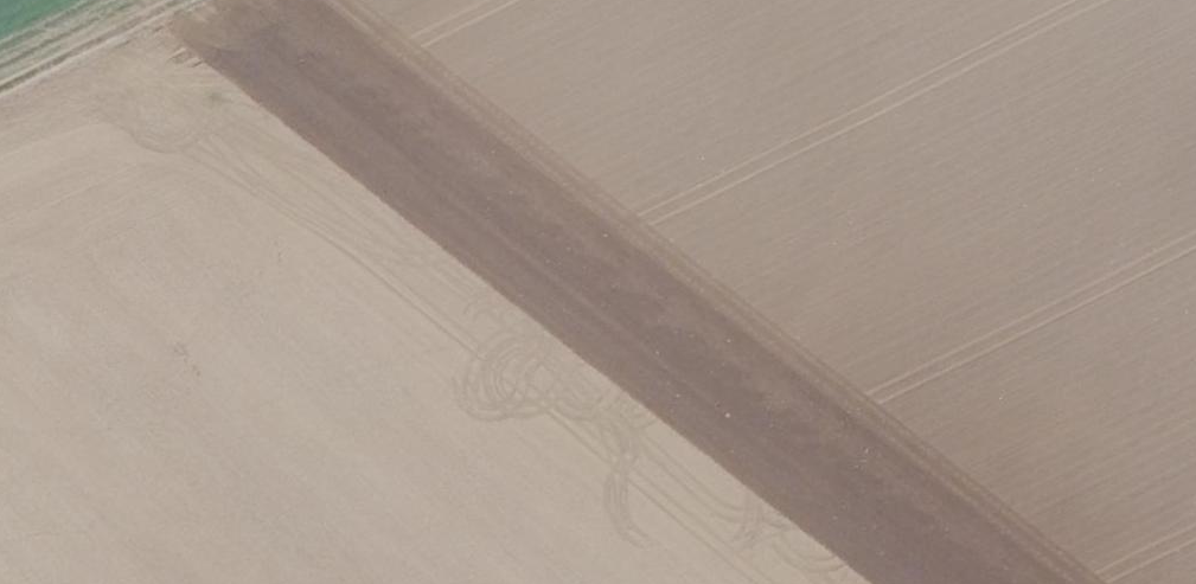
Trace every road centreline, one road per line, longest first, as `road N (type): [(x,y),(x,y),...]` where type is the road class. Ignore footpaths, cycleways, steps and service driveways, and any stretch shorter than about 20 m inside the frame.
road 1 (track): [(0,103),(173,0)]

